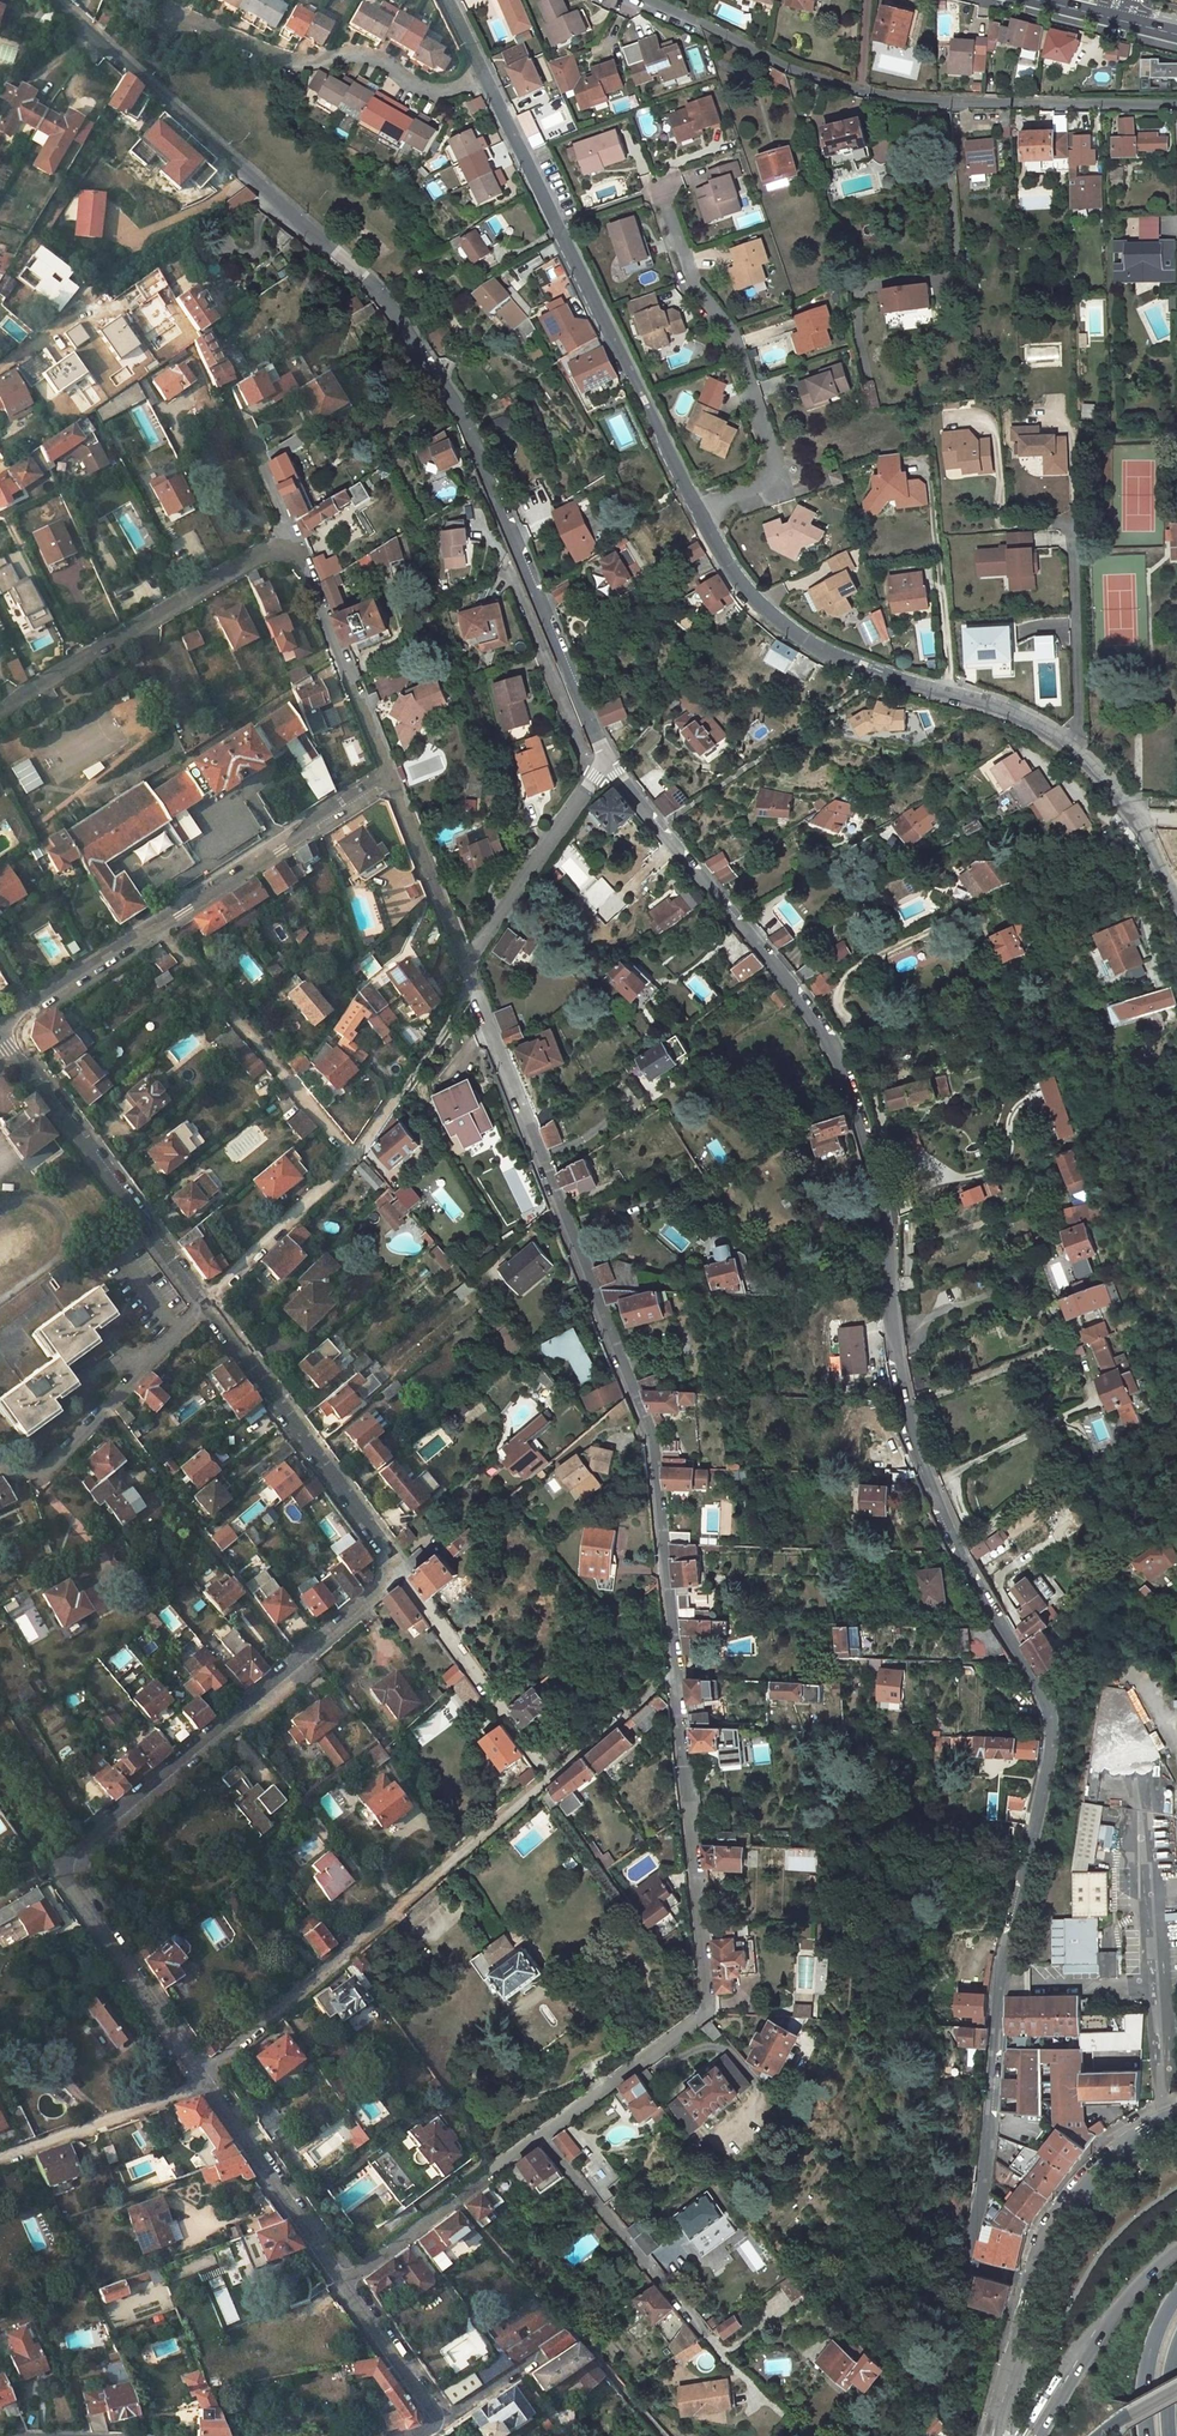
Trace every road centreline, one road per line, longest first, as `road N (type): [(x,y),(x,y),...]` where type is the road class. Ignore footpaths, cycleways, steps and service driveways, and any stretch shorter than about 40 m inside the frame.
road 1 (residential): [(604,755),(782,969),(841,1057),(889,1222),(896,1357),(911,1434),(961,1555),(1049,1713),(1052,1745),(997,1990),(982,2190),(964,2263),(1037,2285)]
road 2 (residential): [(463,964),(652,1440),(708,2002),(541,2136)]
road 3 (residential): [(449,0),(693,505),(746,591),(836,656),(976,699),(1042,729),(1129,813)]
road 4 (residential): [(59,0),(380,293),(463,415),(604,755)]
road 5 (residential): [(204,1302),(399,1570),(56,1865)]
road 6 (track): [(202,2073),(675,1669)]
road 7 (residential): [(0,710),(293,535),(388,777)]
road 8 (residential): [(646,0),(796,70),(898,98),(1176,104)]
road 9 (residential): [(388,777),(2,1031)]
road 10 (track): [(471,984),(352,1157),(204,1302)]
road 11 (residential): [(2,1031),(204,1302)]
road 12 (track): [(106,1407),(296,1659)]
road 13 (track): [(453,2202),(662,2435)]
road 14 (track): [(352,1157),(158,927)]
road 15 (residential): [(0,1464),(22,1472),(48,1466),(204,1302)]
road 16 (residential): [(56,1865),(208,2081)]
road 17 (residential): [(541,2136),(705,2332)]
road 18 (track): [(550,1775),(399,1570)]
road 19 (residential): [(463,964),(604,755)]
road 20 (residential): [(541,2136),(344,2283)]
road 21 (residential): [(208,2081),(344,2283)]
road 22 (secondary): [(1176,2248),(1121,2304),(1039,2435)]
road 23 (residential): [(1176,2120),(1137,2138),(1089,2179),(1052,2228),(1037,2285)]
road 24 (residential): [(208,2081),(0,2158)]
road 25 (residential): [(388,777),(463,964)]
road 26 (residential): [(344,2283),(439,2422),(409,2435)]
road 27 (track): [(933,519),(952,692)]
road 28 (residential): [(1037,2285),(993,2435)]
road 29 (primary): [(1176,2294),(1149,2359),(1145,2435)]

